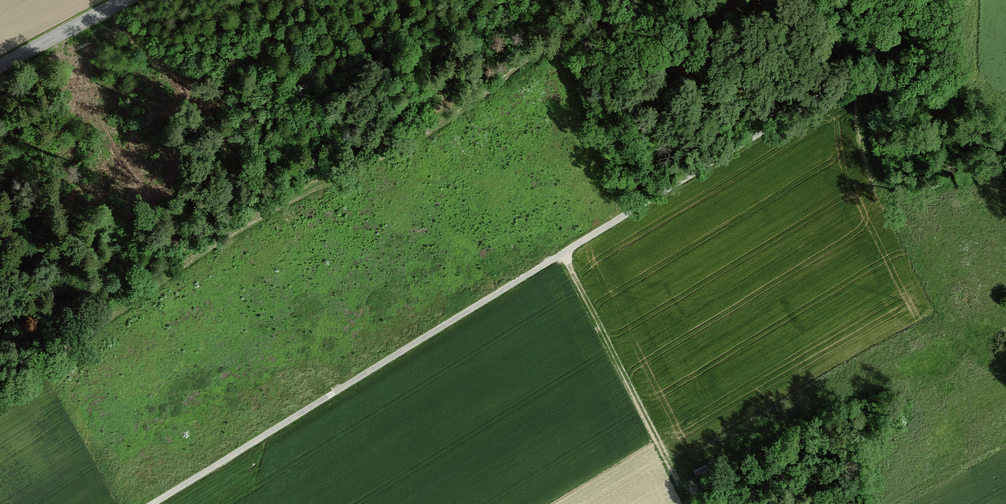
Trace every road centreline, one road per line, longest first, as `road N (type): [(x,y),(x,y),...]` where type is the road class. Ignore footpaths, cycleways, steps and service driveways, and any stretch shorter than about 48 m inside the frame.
road 1 (track): [(900,0),(878,68),(156,503)]
road 2 (track): [(0,394),(226,235),(448,120),(617,0)]
road 3 (track): [(689,503),(563,254)]
road 4 (unclassified): [(125,0),(0,65)]

